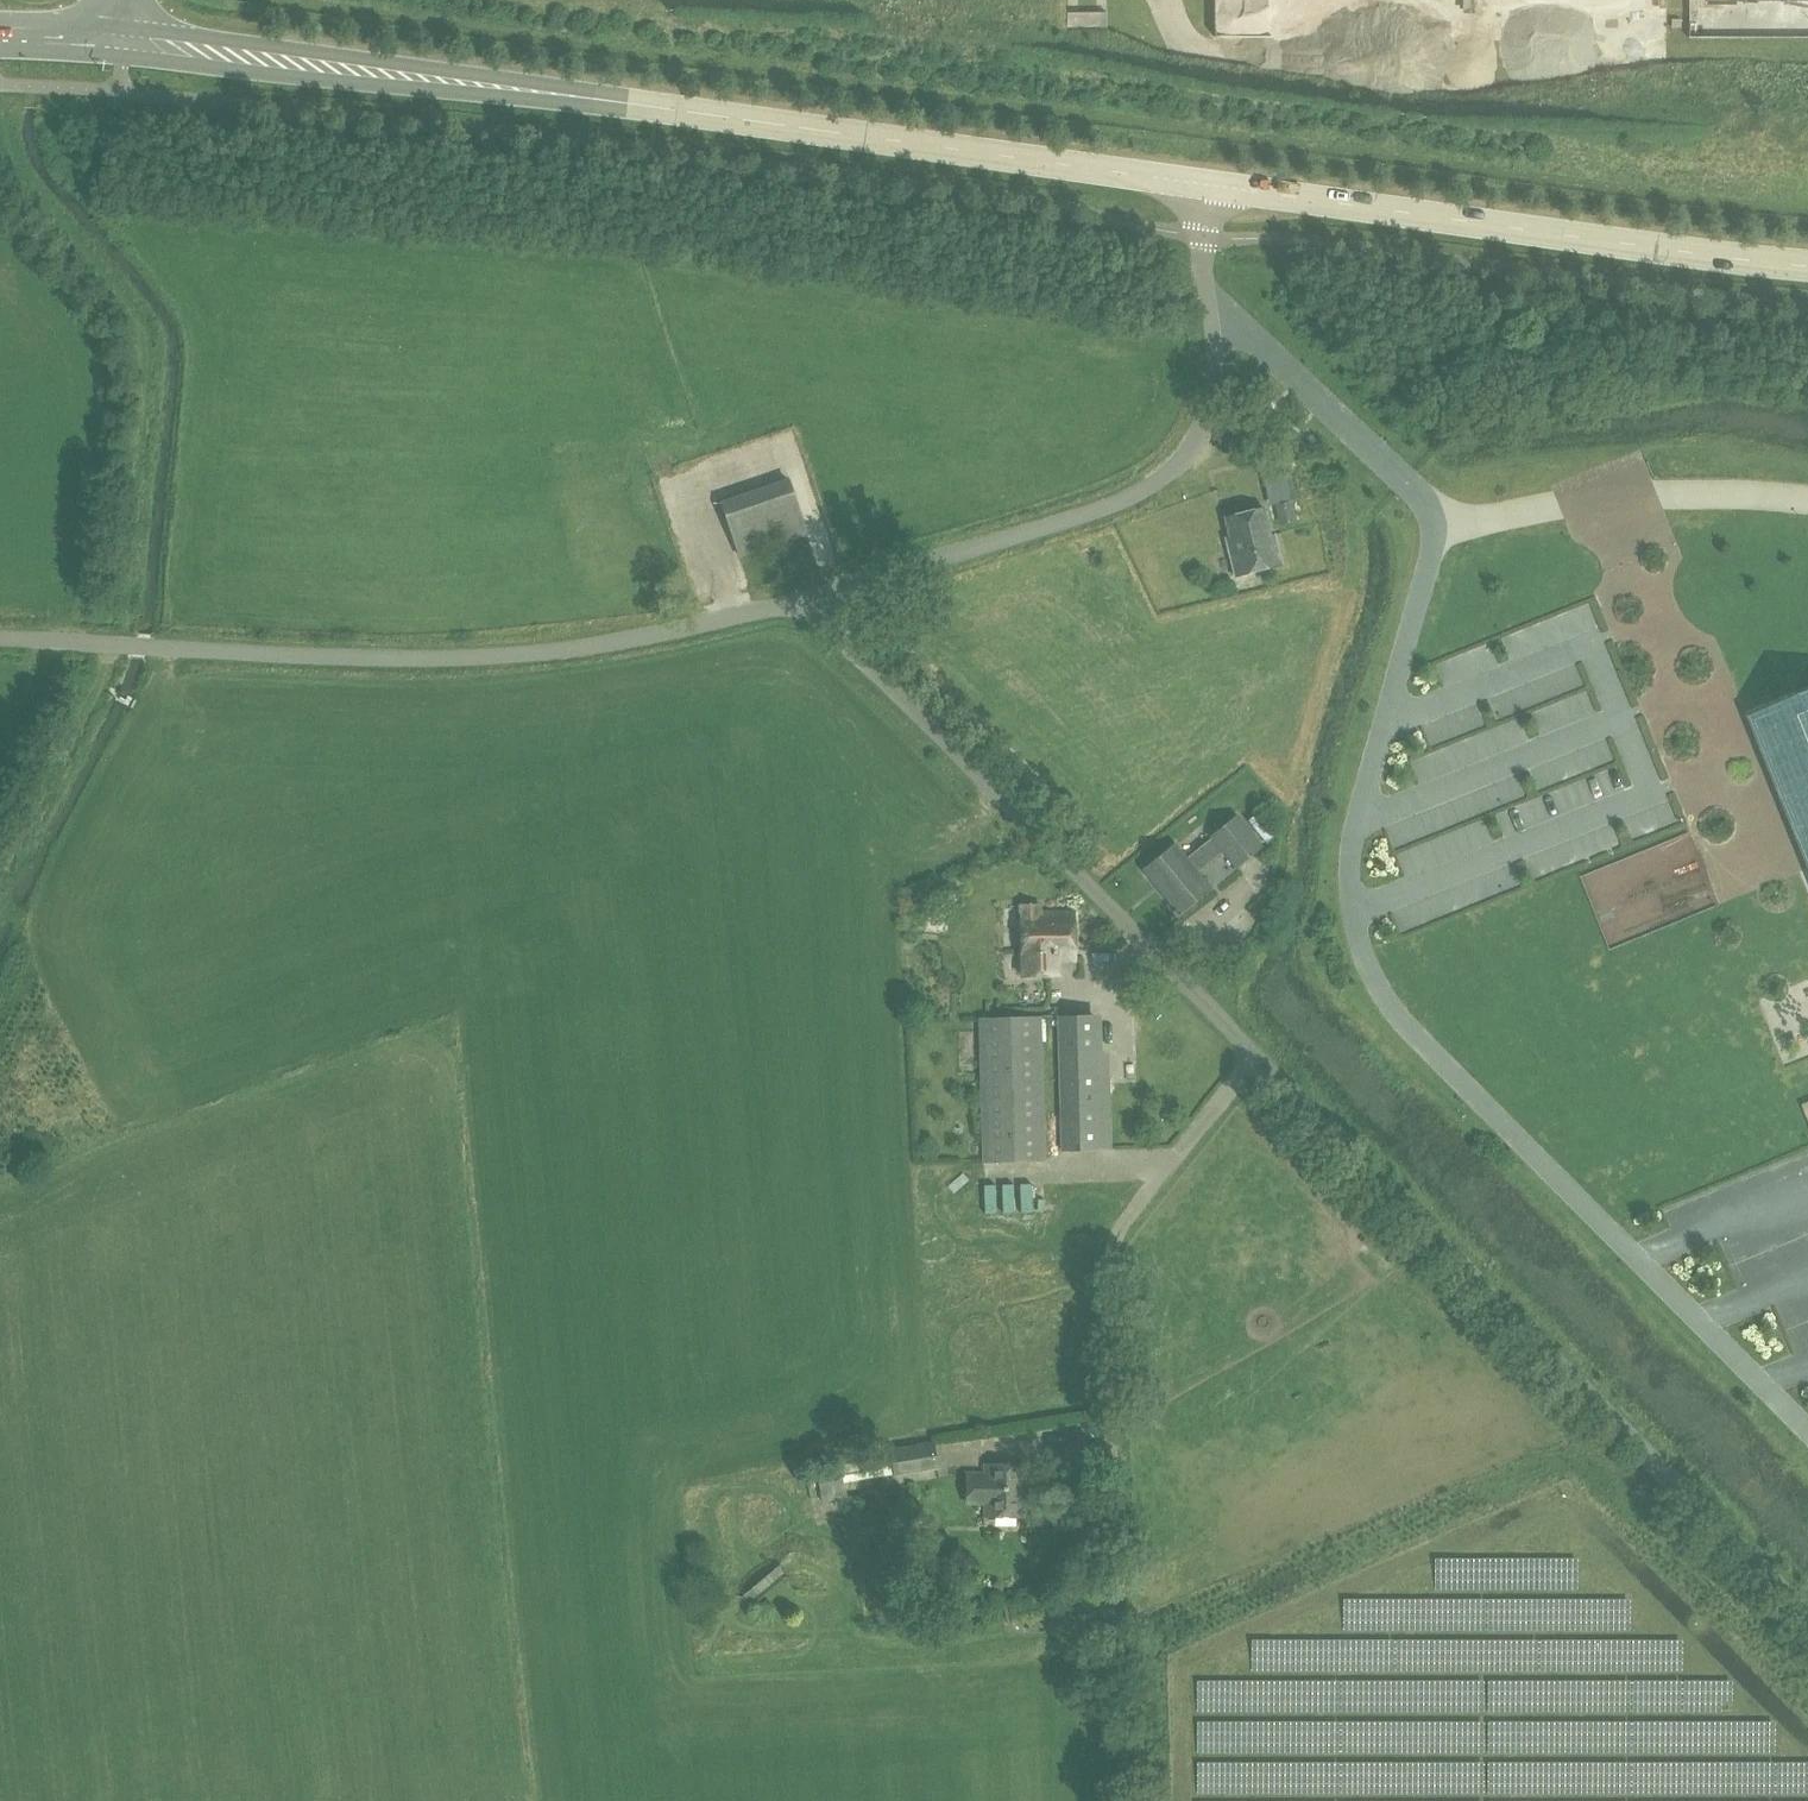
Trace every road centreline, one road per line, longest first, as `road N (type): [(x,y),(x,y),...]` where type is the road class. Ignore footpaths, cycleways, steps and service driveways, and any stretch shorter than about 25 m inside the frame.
road 1 (unclassified): [(1807,1612),(803,599)]
road 2 (secondary): [(0,37),(125,41),(1207,185)]
road 3 (unclassified): [(0,637),(240,655),(495,658),(681,631),(803,599)]
road 4 (unclassified): [(803,599),(1122,503),(1172,470),(1199,434),(1213,390),(1202,249),(1207,185)]
road 5 (secondary): [(1207,185),(1807,265)]
road 6 (track): [(116,646),(0,888)]

